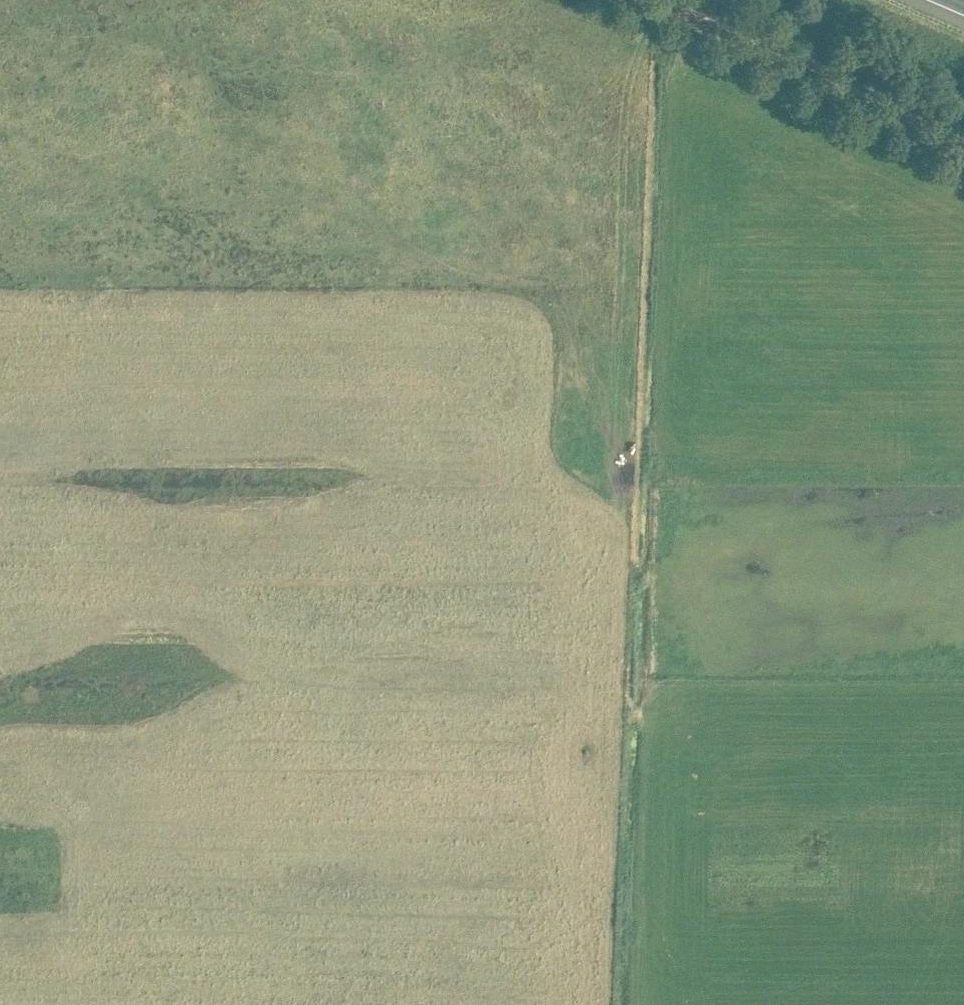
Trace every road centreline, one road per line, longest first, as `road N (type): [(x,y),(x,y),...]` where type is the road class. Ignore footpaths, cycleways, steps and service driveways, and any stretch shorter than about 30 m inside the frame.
road 1 (track): [(645,0),(963,147)]

